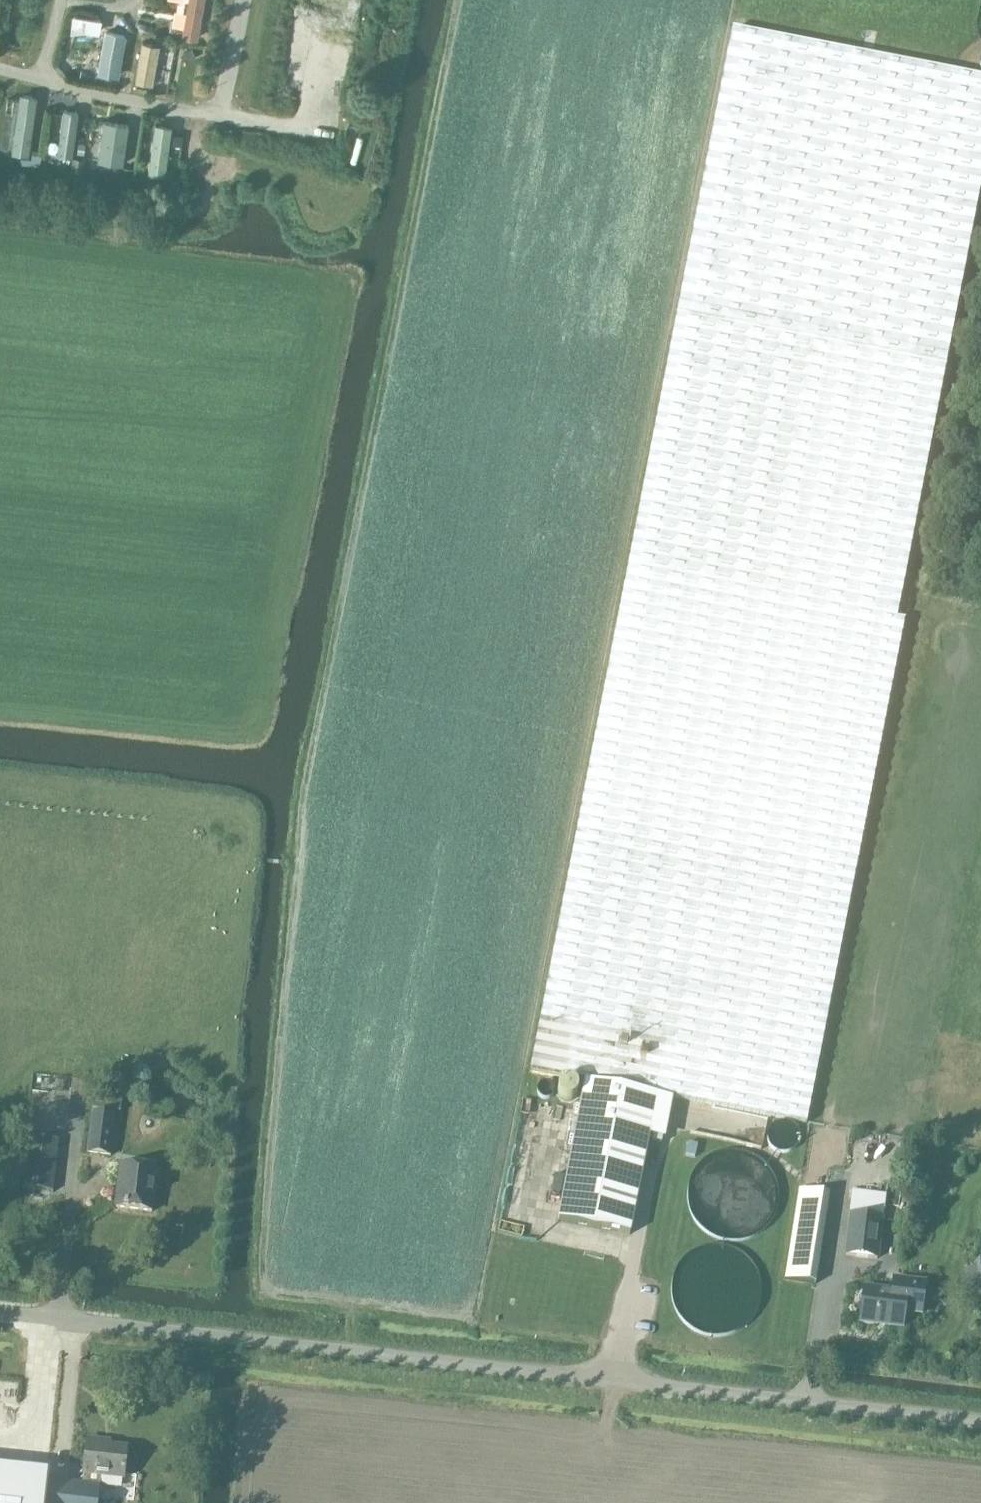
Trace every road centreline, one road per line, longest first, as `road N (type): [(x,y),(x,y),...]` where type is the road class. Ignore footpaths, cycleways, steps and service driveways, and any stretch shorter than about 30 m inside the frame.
road 1 (unclassified): [(980,1421),(0,1312)]

